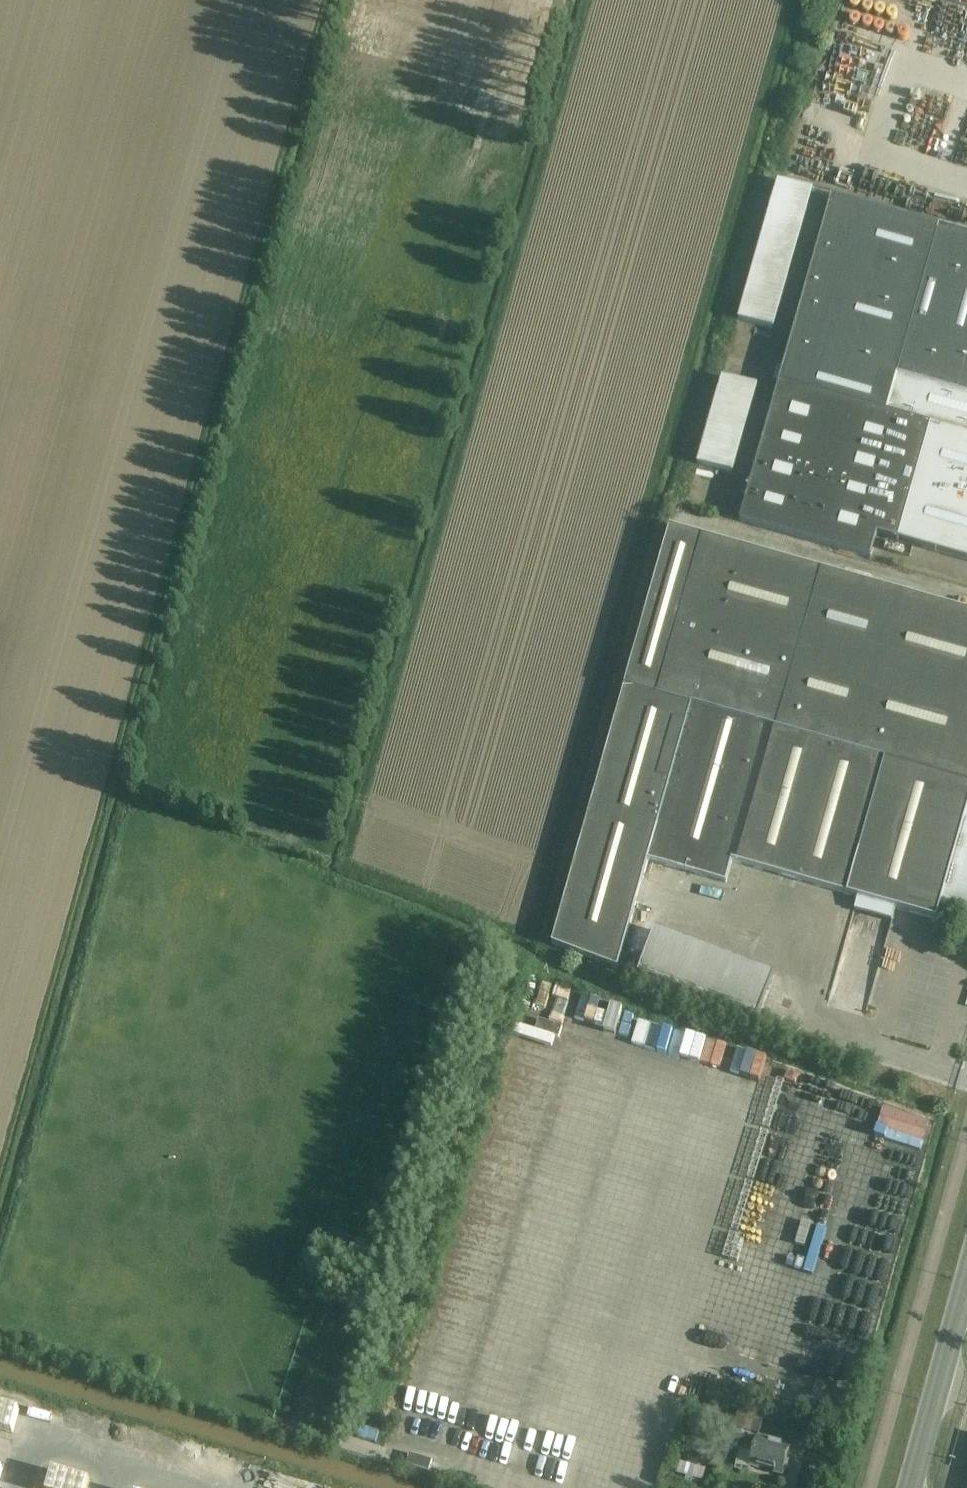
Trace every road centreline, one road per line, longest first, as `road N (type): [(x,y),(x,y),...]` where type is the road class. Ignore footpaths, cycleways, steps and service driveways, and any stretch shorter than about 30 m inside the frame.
road 1 (unclassified): [(910,1487),(966,1281)]

